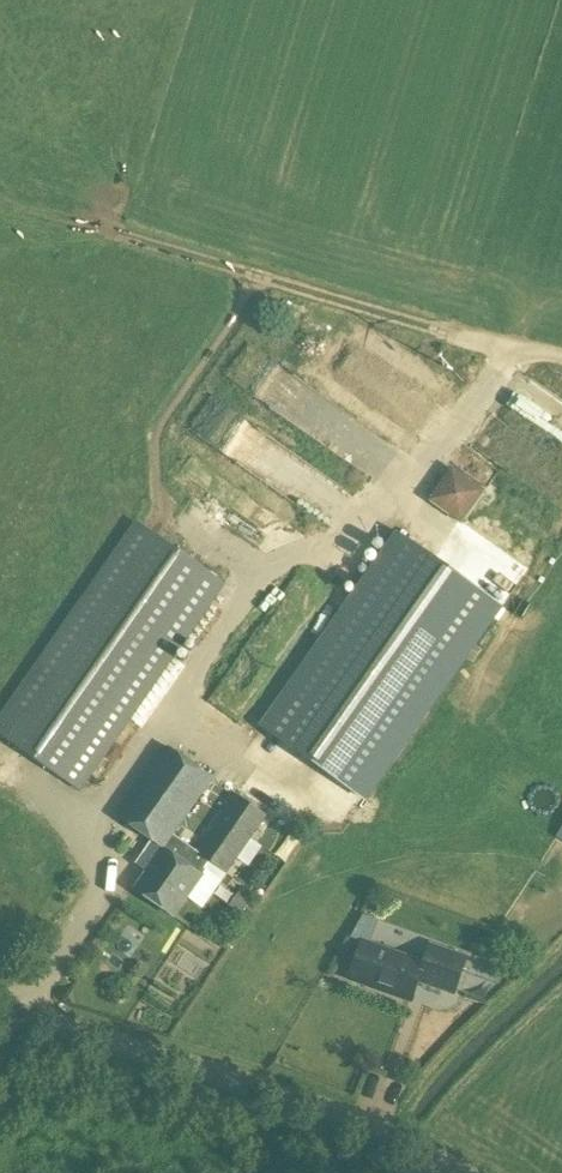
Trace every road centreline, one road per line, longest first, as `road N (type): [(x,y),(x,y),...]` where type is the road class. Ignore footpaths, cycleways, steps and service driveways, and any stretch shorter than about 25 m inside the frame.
road 1 (track): [(89,827),(262,572),(334,553),(380,491),(497,574)]
road 2 (unclassified): [(455,1172),(298,1102),(0,1010)]
road 3 (track): [(105,230),(422,326),(561,359)]
road 4 (track): [(403,507),(514,348)]
road 5 (track): [(318,810),(170,707)]
road 6 (track): [(161,501),(262,572)]

